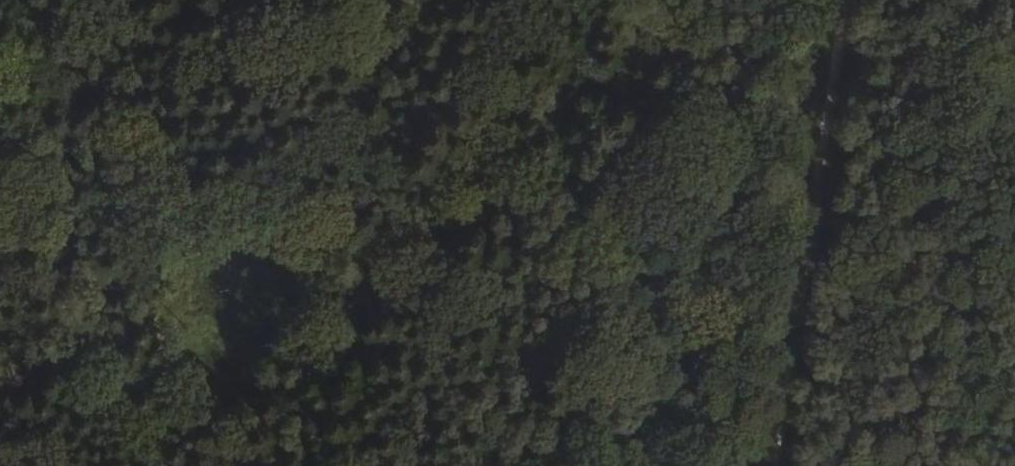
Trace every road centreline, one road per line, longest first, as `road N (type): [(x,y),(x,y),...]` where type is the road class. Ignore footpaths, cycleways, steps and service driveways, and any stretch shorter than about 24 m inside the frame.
road 1 (track): [(779,465),(846,0)]

